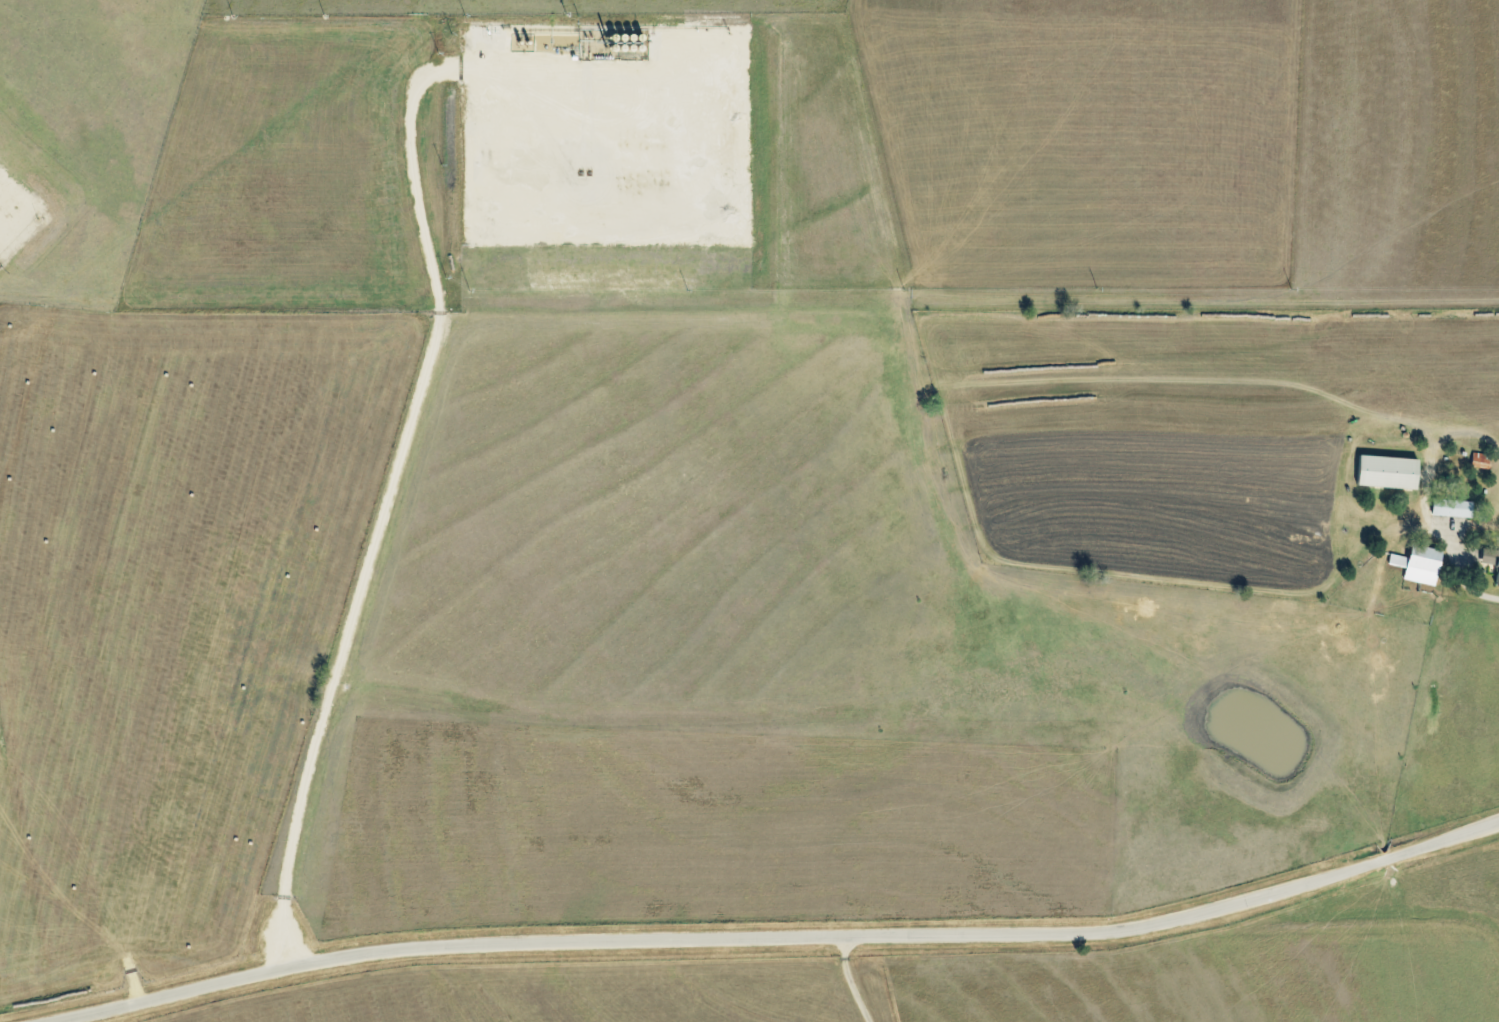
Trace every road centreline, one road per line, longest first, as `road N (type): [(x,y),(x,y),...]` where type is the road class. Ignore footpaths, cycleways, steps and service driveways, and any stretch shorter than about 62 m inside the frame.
road 1 (residential): [(54,1021),(324,962),(434,947),(1094,932),(1209,912),(1498,823)]

